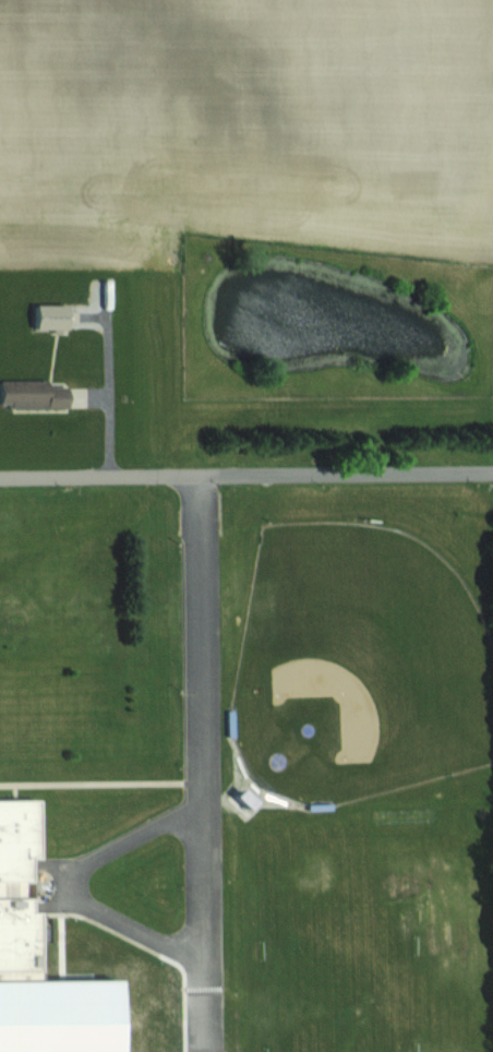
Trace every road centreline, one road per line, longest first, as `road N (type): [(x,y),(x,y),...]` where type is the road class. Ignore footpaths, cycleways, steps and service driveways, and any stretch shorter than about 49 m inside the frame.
road 1 (residential): [(201,1051),(193,475)]
road 2 (residential): [(0,477),(492,473)]

